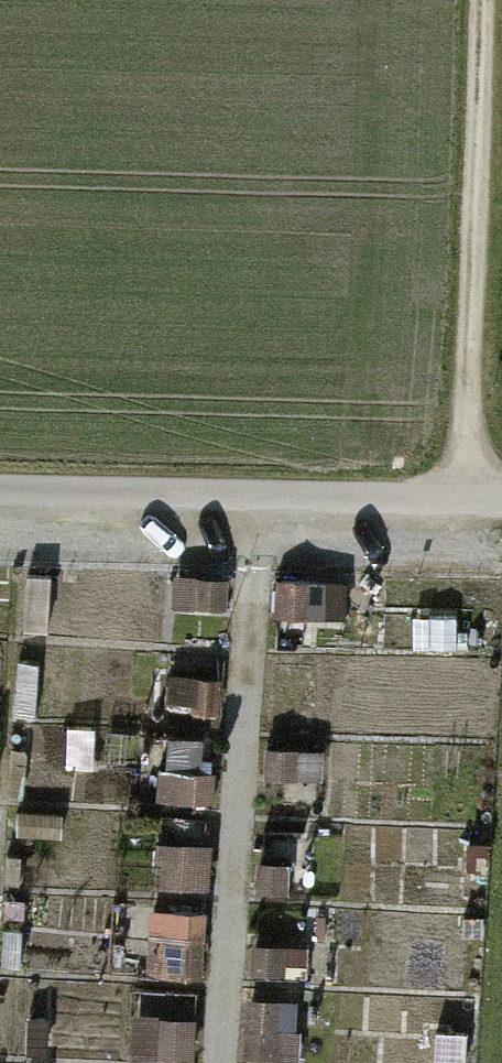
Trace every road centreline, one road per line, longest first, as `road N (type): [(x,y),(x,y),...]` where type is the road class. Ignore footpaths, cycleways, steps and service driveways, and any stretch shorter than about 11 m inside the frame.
road 1 (track): [(483,0),(466,500)]
road 2 (track): [(0,496),(466,500)]

